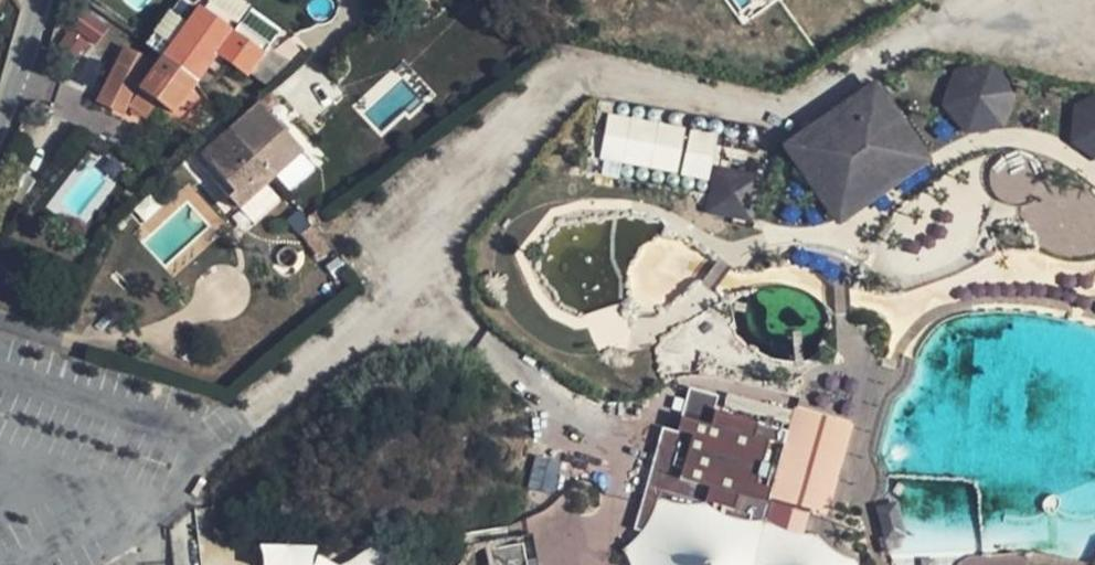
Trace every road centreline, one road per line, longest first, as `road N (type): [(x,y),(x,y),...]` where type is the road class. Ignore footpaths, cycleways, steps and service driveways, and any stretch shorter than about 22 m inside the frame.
road 1 (residential): [(39,0),(0,119)]

